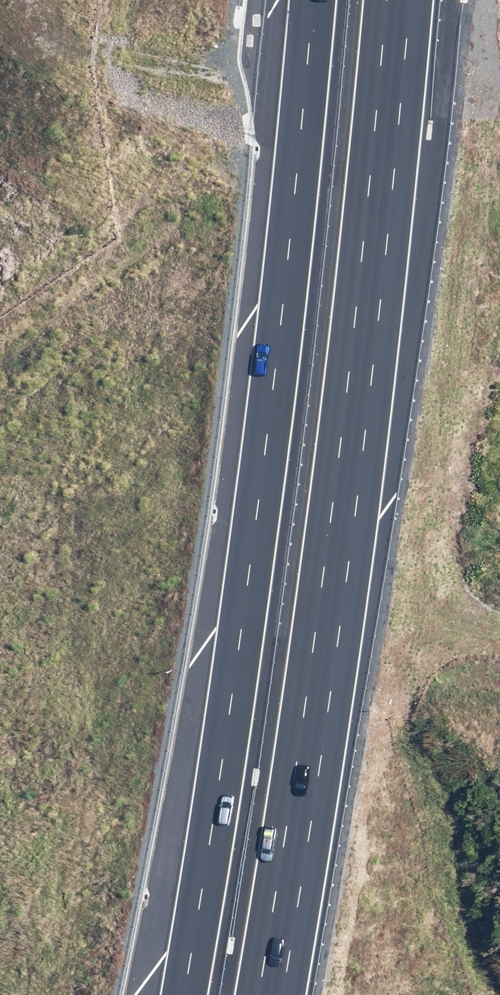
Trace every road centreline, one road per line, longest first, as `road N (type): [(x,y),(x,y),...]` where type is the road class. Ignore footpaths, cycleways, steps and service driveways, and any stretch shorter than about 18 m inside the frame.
road 1 (motorway): [(412,0),(341,625),(273,994)]
road 2 (motorway): [(188,994),(236,731),(328,0)]

